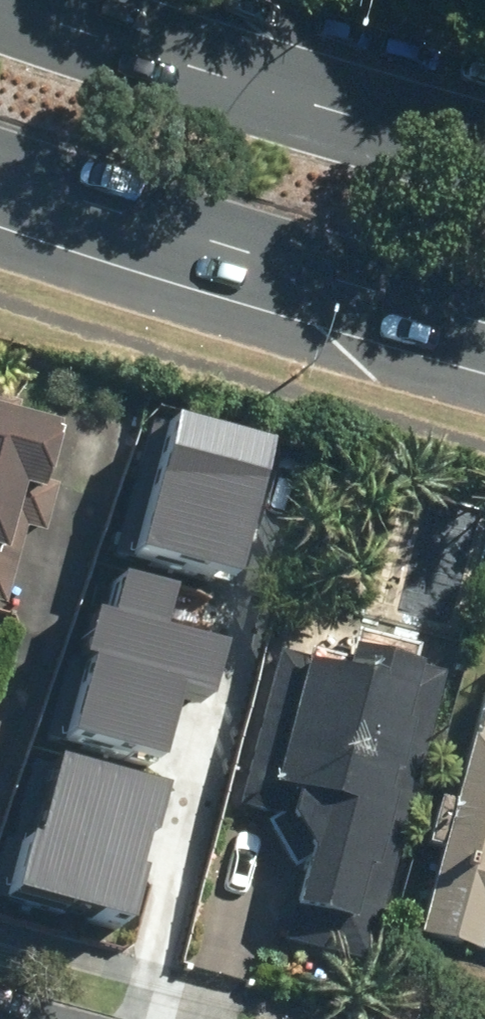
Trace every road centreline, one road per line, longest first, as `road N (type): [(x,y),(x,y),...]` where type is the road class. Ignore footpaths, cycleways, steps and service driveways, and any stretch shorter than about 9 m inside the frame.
road 1 (primary): [(0,1),(484,154)]
road 2 (primary): [(484,322),(196,242),(0,174)]

